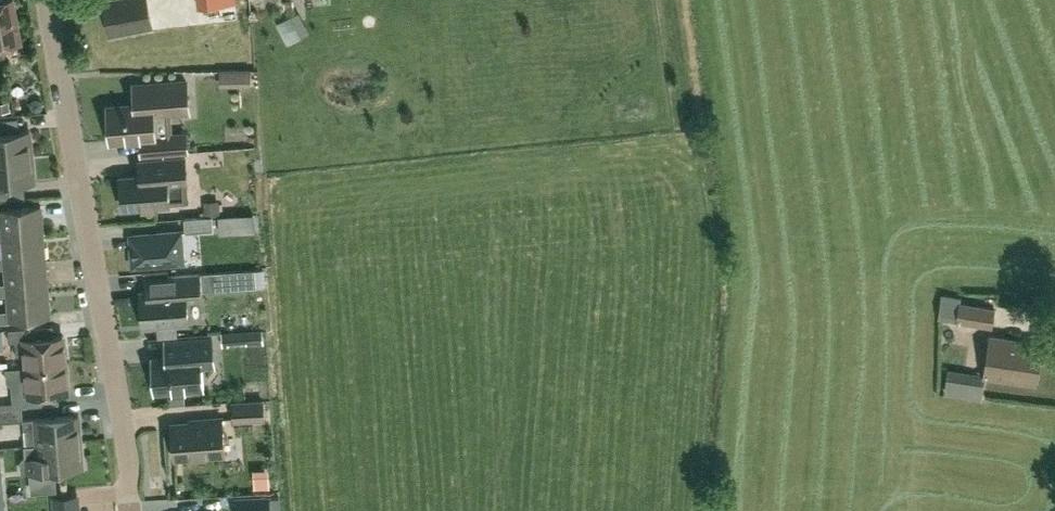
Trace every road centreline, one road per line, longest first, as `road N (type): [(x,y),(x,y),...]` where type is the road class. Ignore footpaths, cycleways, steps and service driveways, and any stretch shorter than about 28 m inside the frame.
road 1 (residential): [(130,510),(45,0)]

